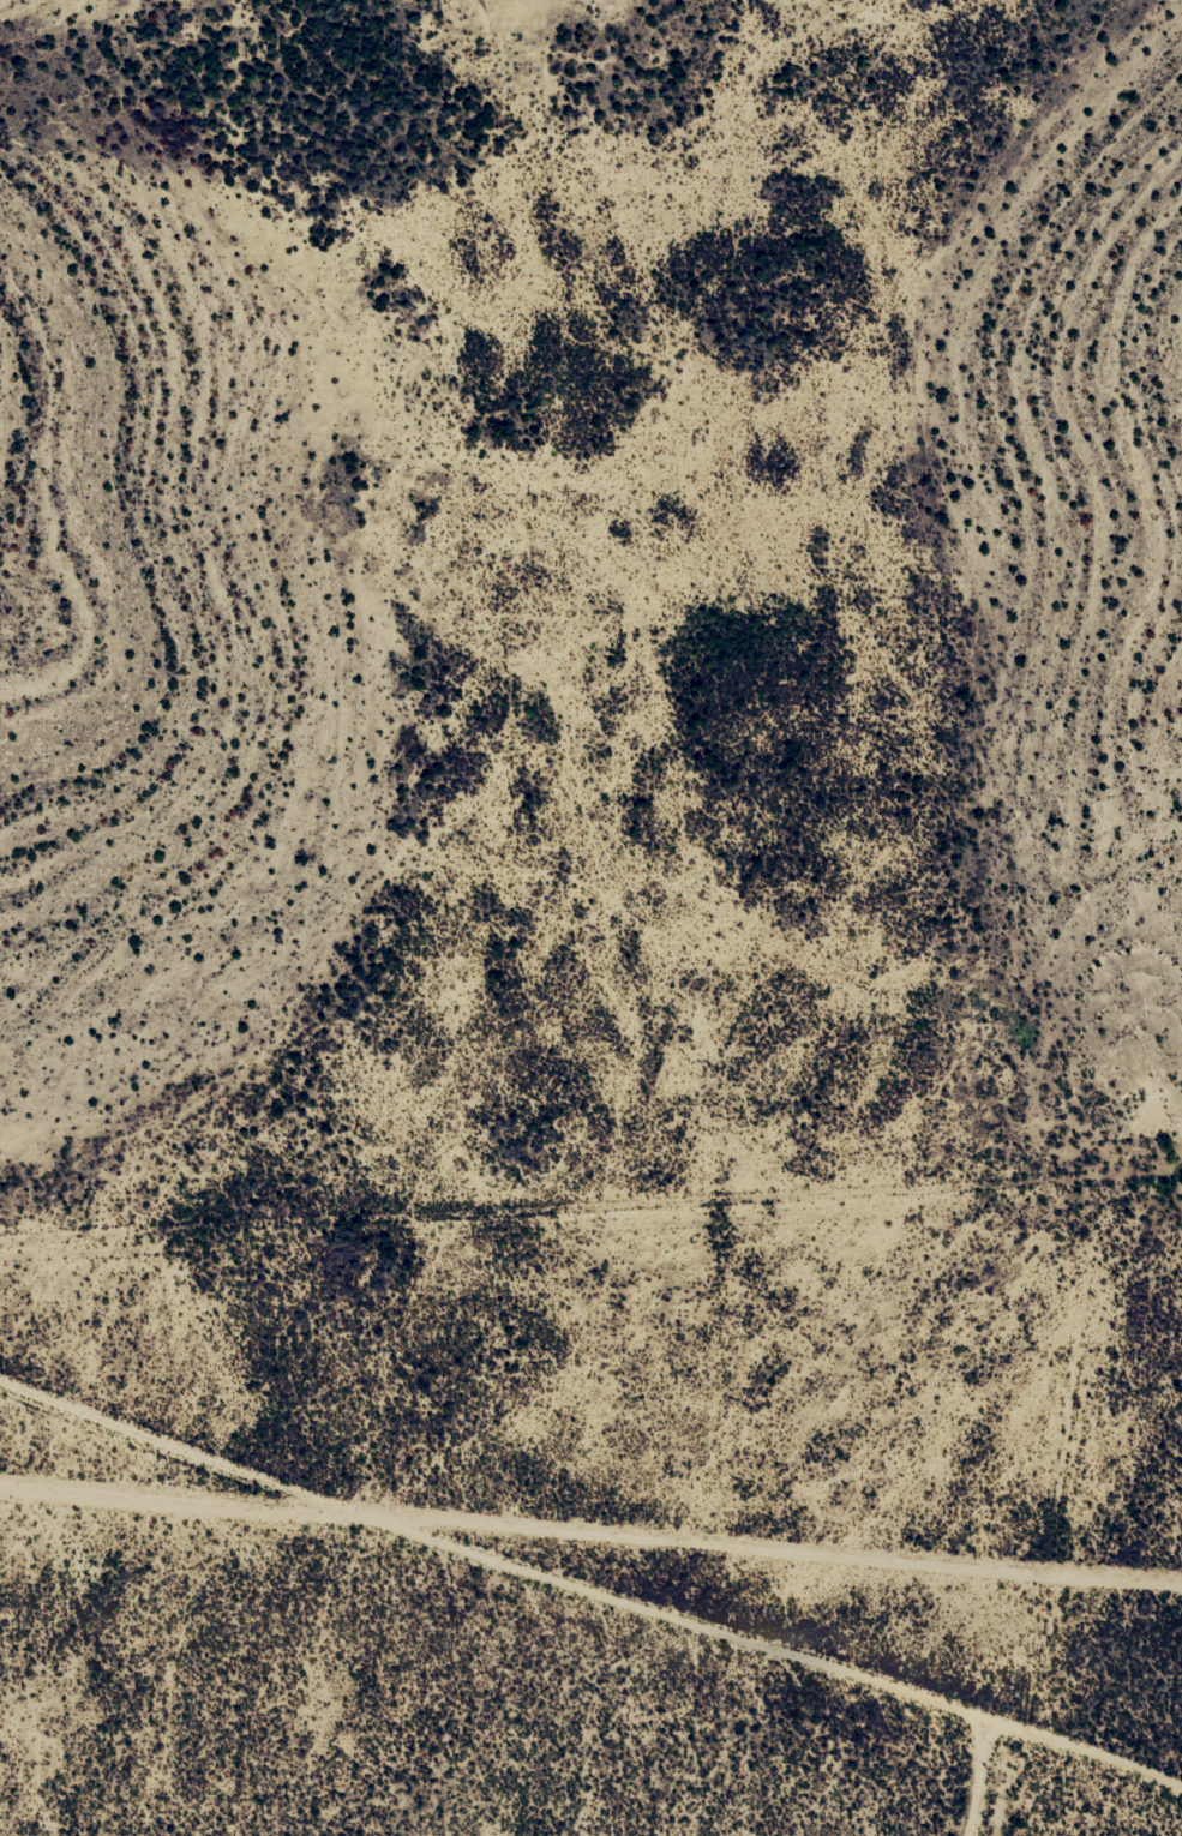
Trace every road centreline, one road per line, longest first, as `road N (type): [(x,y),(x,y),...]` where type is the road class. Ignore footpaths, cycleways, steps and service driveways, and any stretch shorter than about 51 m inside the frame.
road 1 (track): [(0,1386),(1181,1802)]

